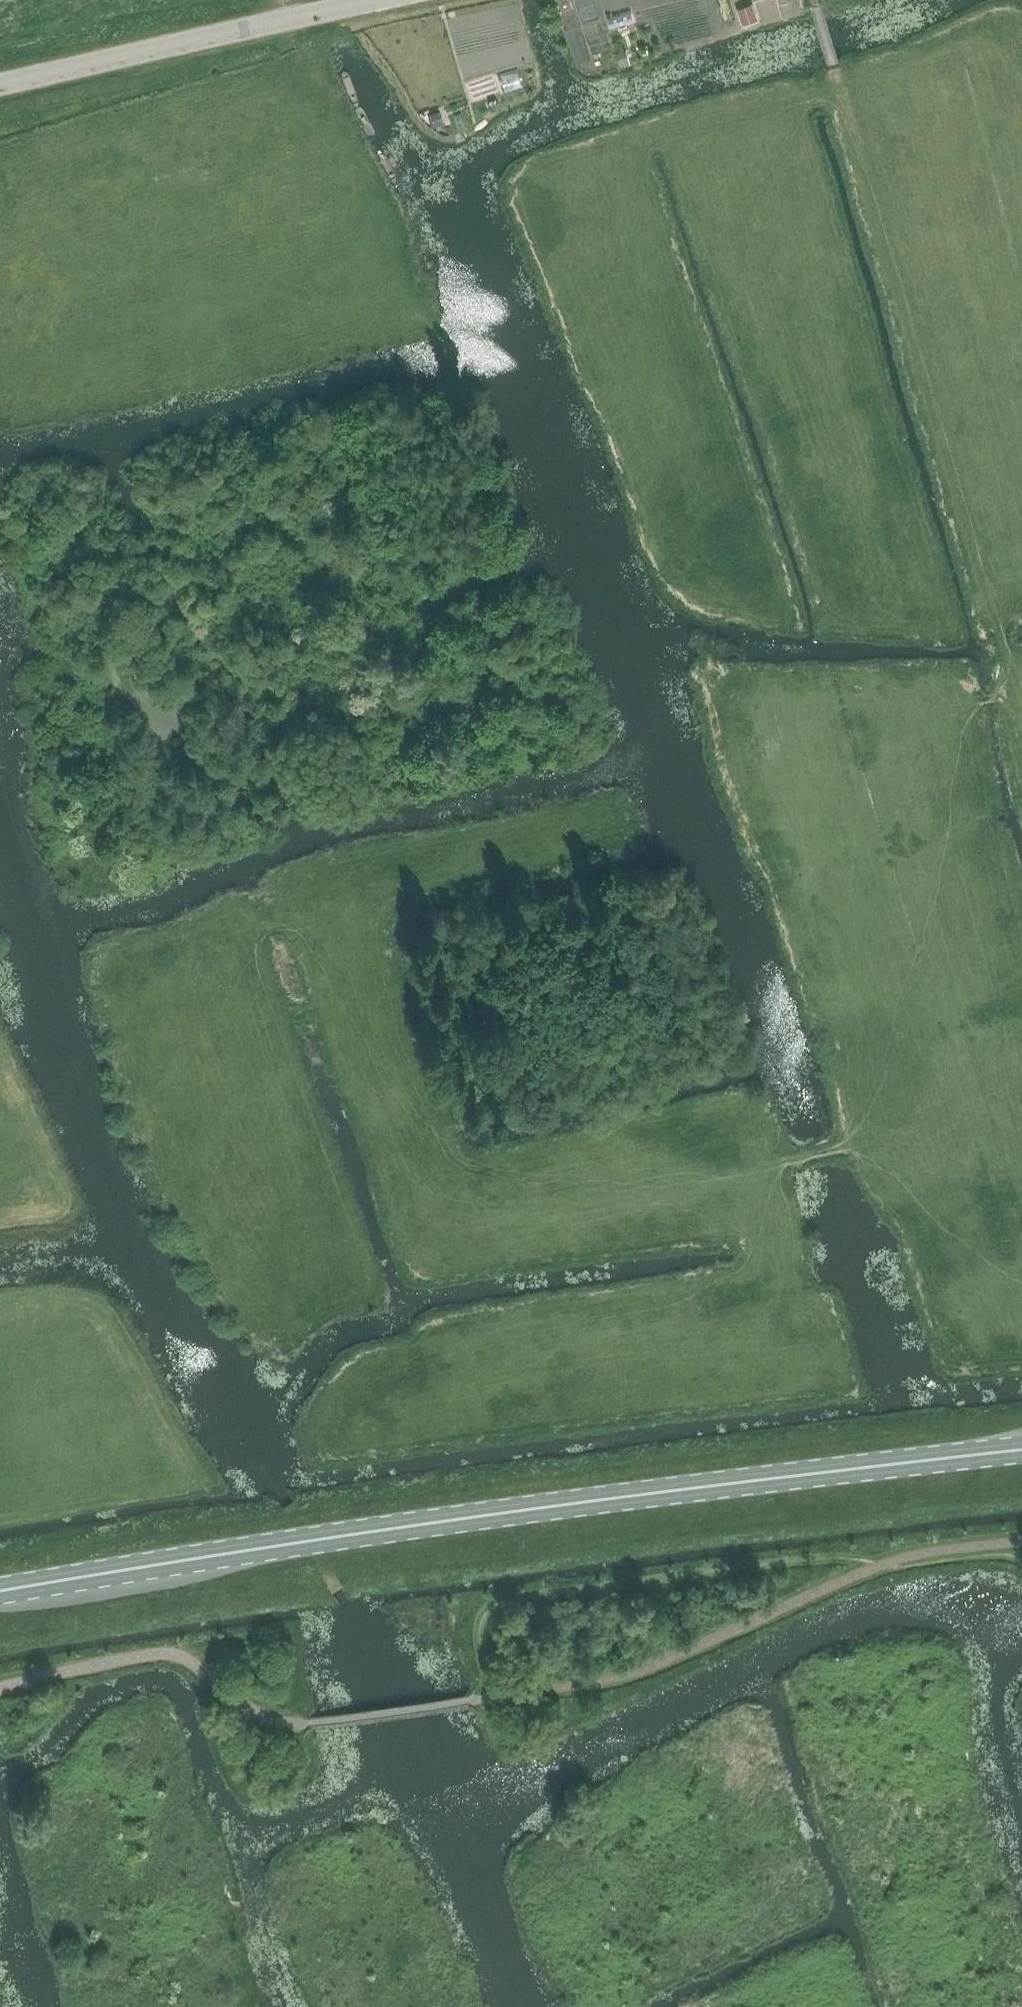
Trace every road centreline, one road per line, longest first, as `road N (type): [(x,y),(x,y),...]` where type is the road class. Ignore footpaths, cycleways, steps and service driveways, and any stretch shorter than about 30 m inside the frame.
road 1 (secondary): [(1021,1450),(488,1516),(0,1593)]
road 2 (unclassified): [(379,0),(0,84)]

